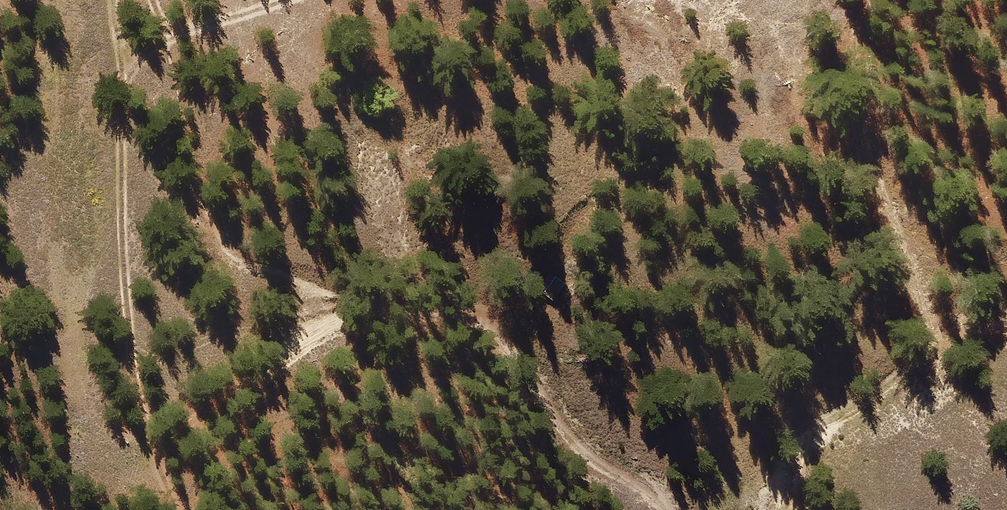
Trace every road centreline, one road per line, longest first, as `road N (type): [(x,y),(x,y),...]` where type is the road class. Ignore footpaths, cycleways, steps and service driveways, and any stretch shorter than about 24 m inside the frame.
road 1 (track): [(665,509),(622,486),(568,435),(461,307),(276,328),(157,358),(130,335)]
road 2 (track): [(117,0),(130,335),(158,468),(176,509)]
road 3 (track): [(795,509),(810,443),(934,362),(872,156)]

